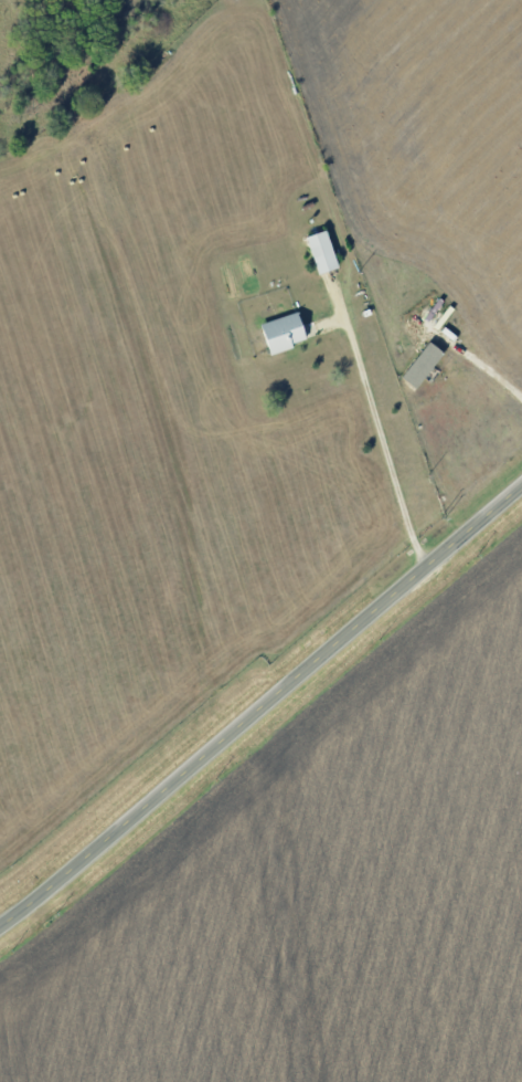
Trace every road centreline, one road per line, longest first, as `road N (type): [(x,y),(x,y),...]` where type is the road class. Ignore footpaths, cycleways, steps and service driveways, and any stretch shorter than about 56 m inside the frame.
road 1 (secondary): [(0,929),(521,486)]

